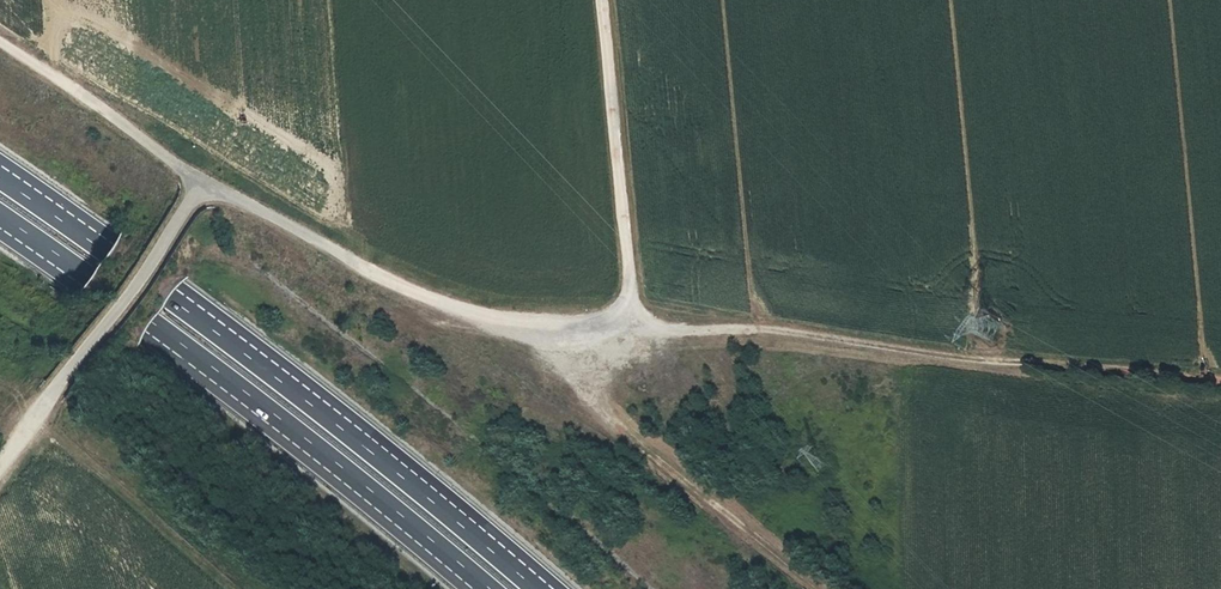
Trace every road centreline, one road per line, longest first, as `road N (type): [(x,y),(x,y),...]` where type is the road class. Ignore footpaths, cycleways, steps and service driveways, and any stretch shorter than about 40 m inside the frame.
road 1 (track): [(155,250),(200,188),(223,188),(466,316),(554,334),(606,328),(628,313),(630,277),(603,0)]
road 2 (motorway): [(543,588),(369,443),(0,171)]
road 3 (motorway): [(0,221),(159,334),(480,588)]
road 4 (track): [(628,313),(1040,369),(1220,384)]
road 5 (track): [(606,328),(603,403),(673,477),(818,588)]
road 6 (unclassified): [(155,250),(0,467)]
road 7 (track): [(200,188),(189,173),(0,41)]

